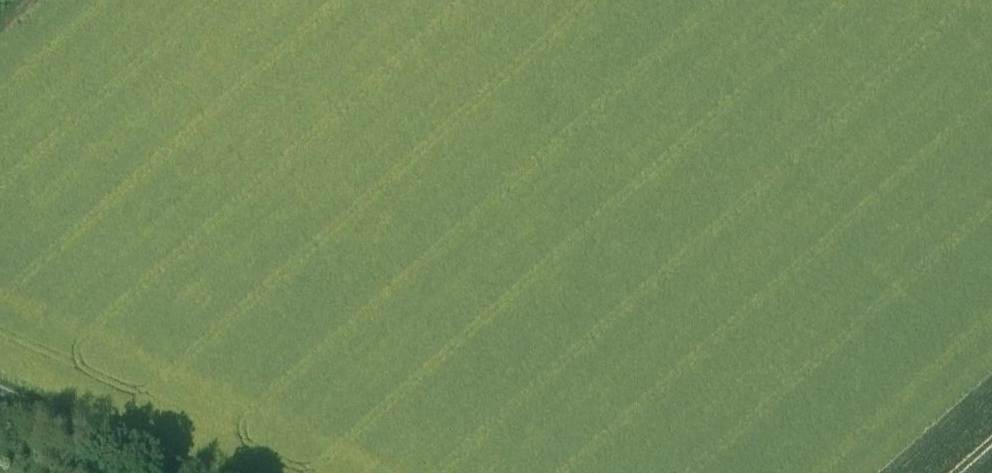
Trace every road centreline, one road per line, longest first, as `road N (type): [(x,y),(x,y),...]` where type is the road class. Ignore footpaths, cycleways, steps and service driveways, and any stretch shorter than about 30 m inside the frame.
road 1 (track): [(179,472),(0,393)]

